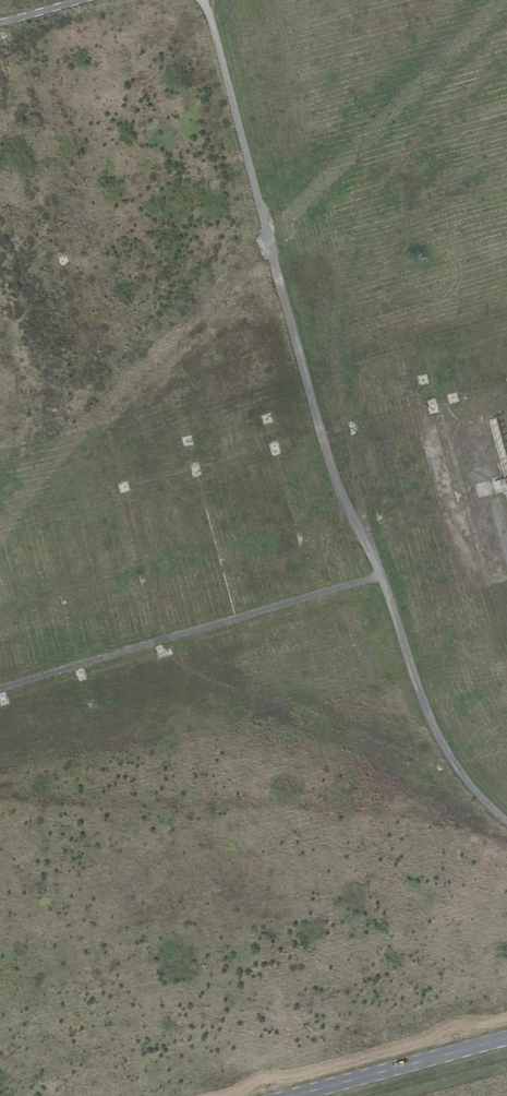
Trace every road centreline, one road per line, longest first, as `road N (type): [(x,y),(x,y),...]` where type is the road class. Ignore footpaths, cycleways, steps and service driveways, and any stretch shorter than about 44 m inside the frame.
road 1 (track): [(506,823),(467,785),(427,718),(376,562),(330,467),(201,0)]
road 2 (track): [(380,576),(0,689)]

